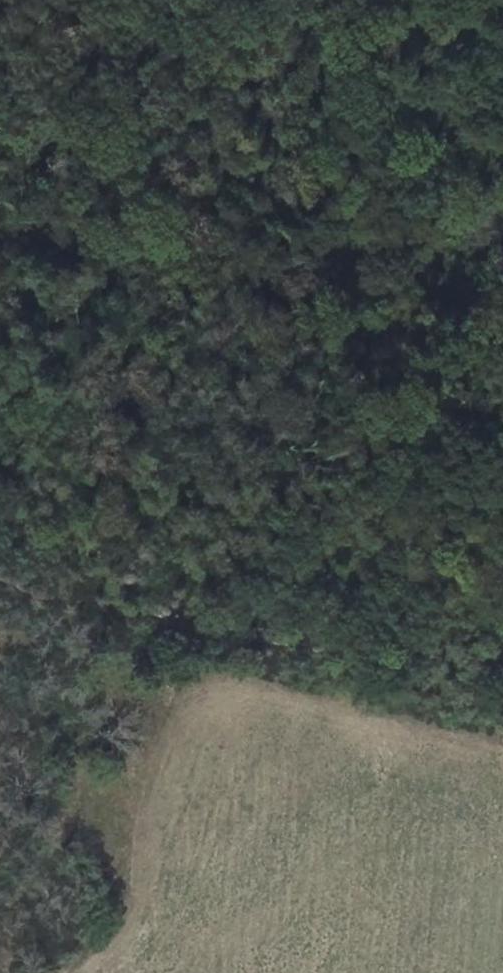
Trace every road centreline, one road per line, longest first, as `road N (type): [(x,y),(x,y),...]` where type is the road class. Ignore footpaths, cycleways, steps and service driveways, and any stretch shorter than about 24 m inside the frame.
road 1 (track): [(0,582),(321,640),(502,653)]

